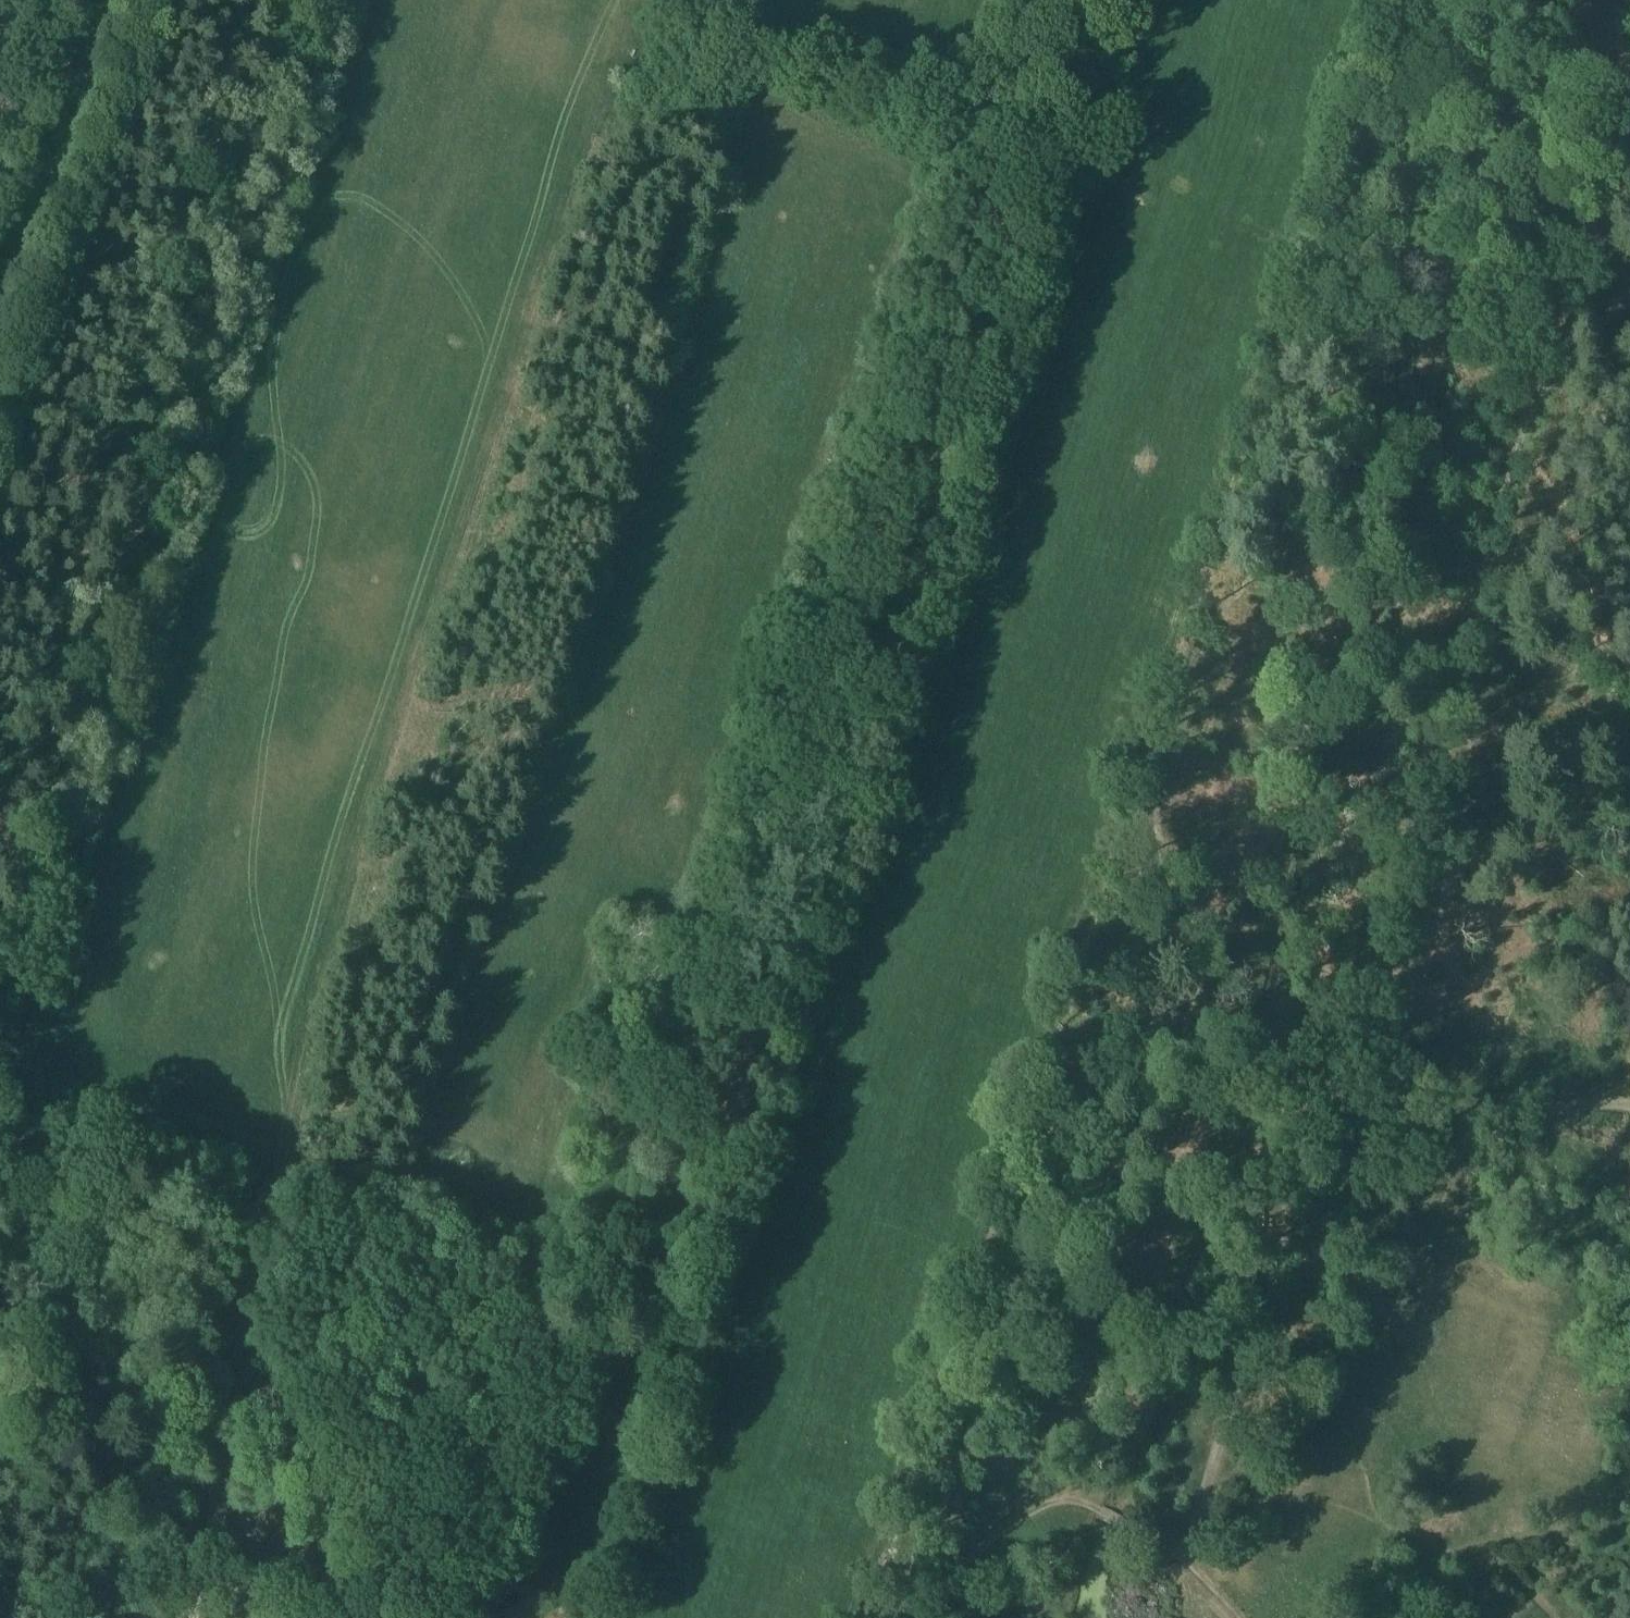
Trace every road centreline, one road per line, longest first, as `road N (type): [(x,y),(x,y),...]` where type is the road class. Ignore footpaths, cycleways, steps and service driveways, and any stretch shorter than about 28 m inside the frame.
road 1 (track): [(1331,1075),(1629,50)]
road 2 (track): [(1629,1104),(1506,1115),(1331,1075),(1280,1220),(1185,1561),(1068,1497)]
road 3 (track): [(91,0),(0,278)]

